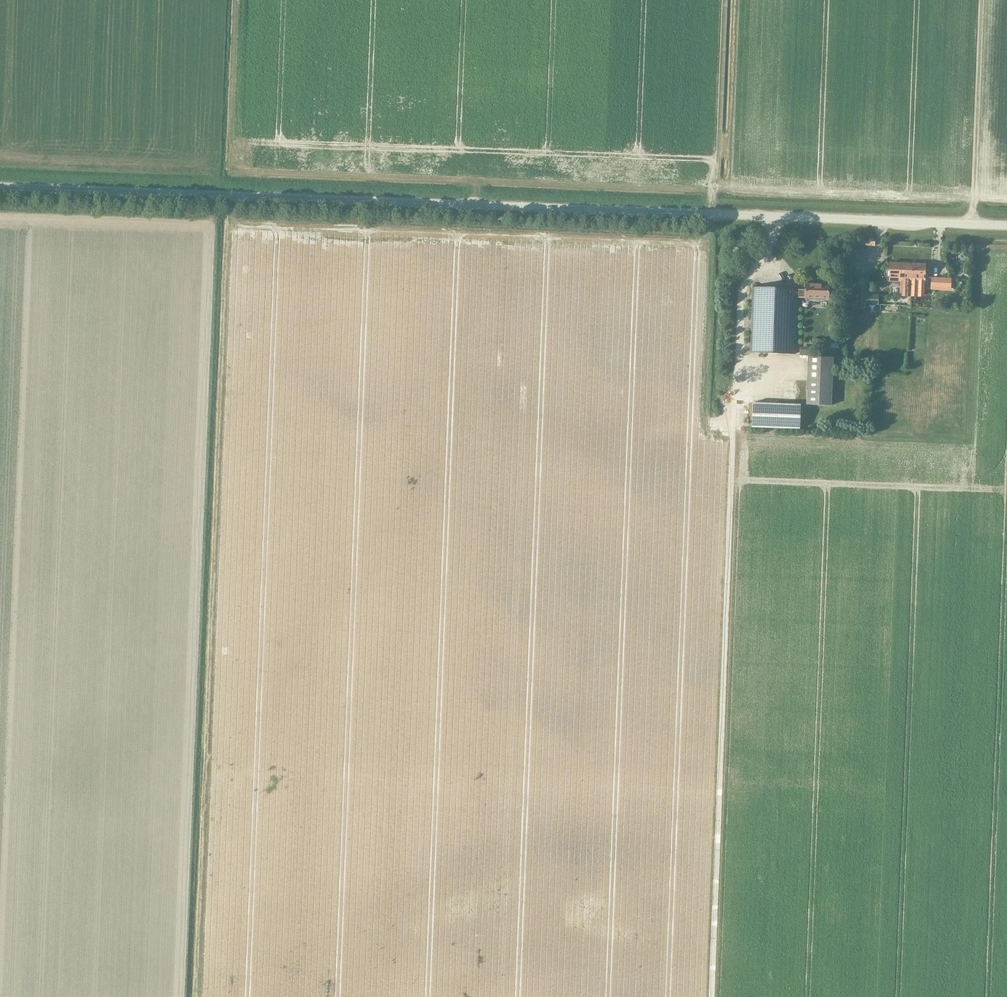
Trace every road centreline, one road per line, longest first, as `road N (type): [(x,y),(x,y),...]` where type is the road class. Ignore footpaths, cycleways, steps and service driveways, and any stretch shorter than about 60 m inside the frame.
road 1 (unclassified): [(1006,226),(0,189)]

